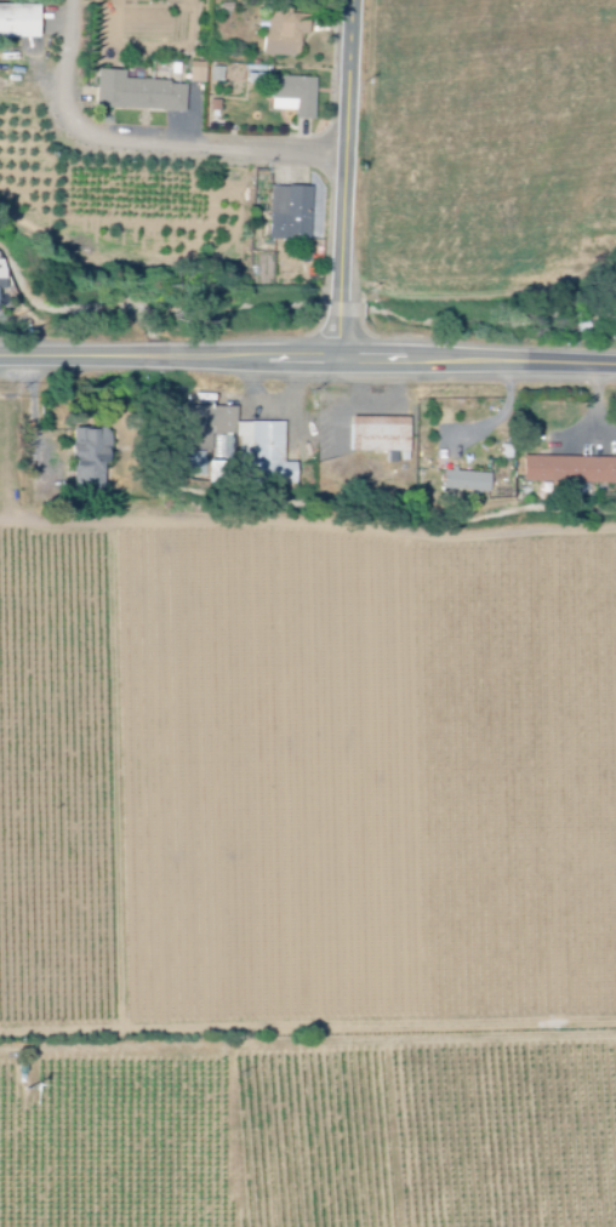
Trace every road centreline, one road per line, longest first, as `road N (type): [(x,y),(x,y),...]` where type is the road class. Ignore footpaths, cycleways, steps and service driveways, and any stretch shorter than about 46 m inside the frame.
road 1 (secondary): [(0,367),(615,374)]
road 2 (residential): [(350,156),(114,152),(92,144),(70,119),(75,0)]
road 3 (tertiary): [(357,0),(343,304)]

